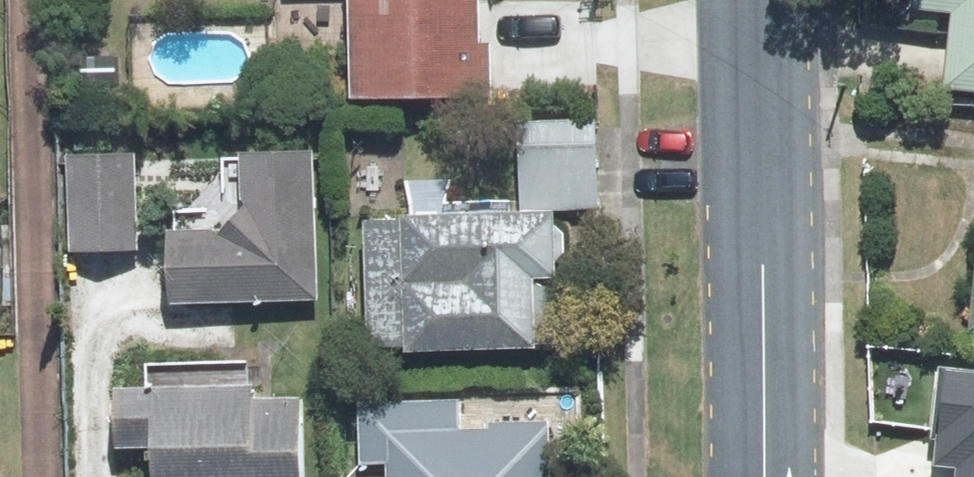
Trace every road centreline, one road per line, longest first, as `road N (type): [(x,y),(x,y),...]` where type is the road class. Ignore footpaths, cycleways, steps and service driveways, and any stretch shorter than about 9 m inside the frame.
road 1 (residential): [(753,0),(763,476)]

